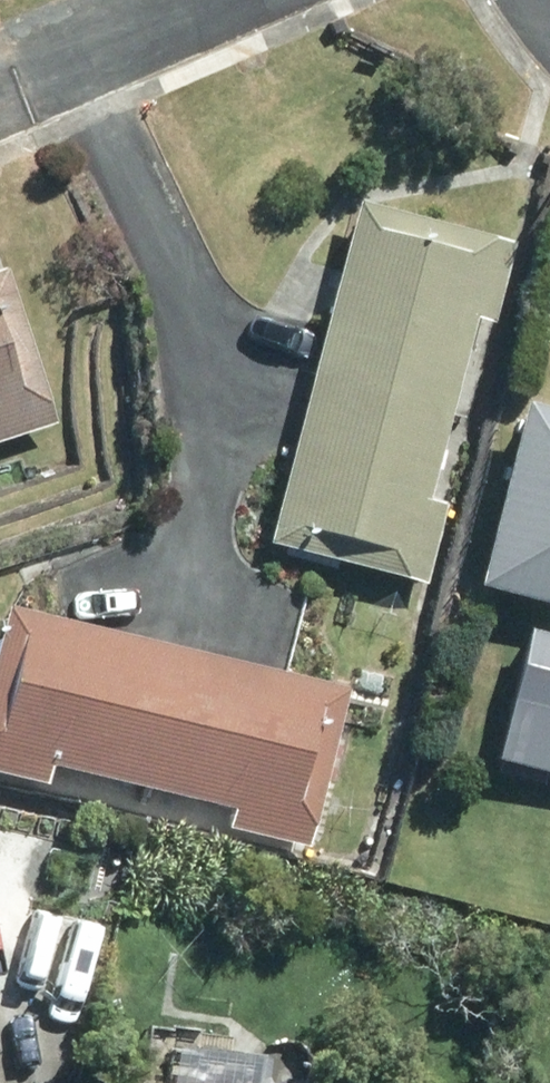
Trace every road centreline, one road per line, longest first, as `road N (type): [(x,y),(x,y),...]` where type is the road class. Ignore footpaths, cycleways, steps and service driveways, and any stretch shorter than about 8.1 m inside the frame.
road 1 (residential): [(0,125),(277,0)]

